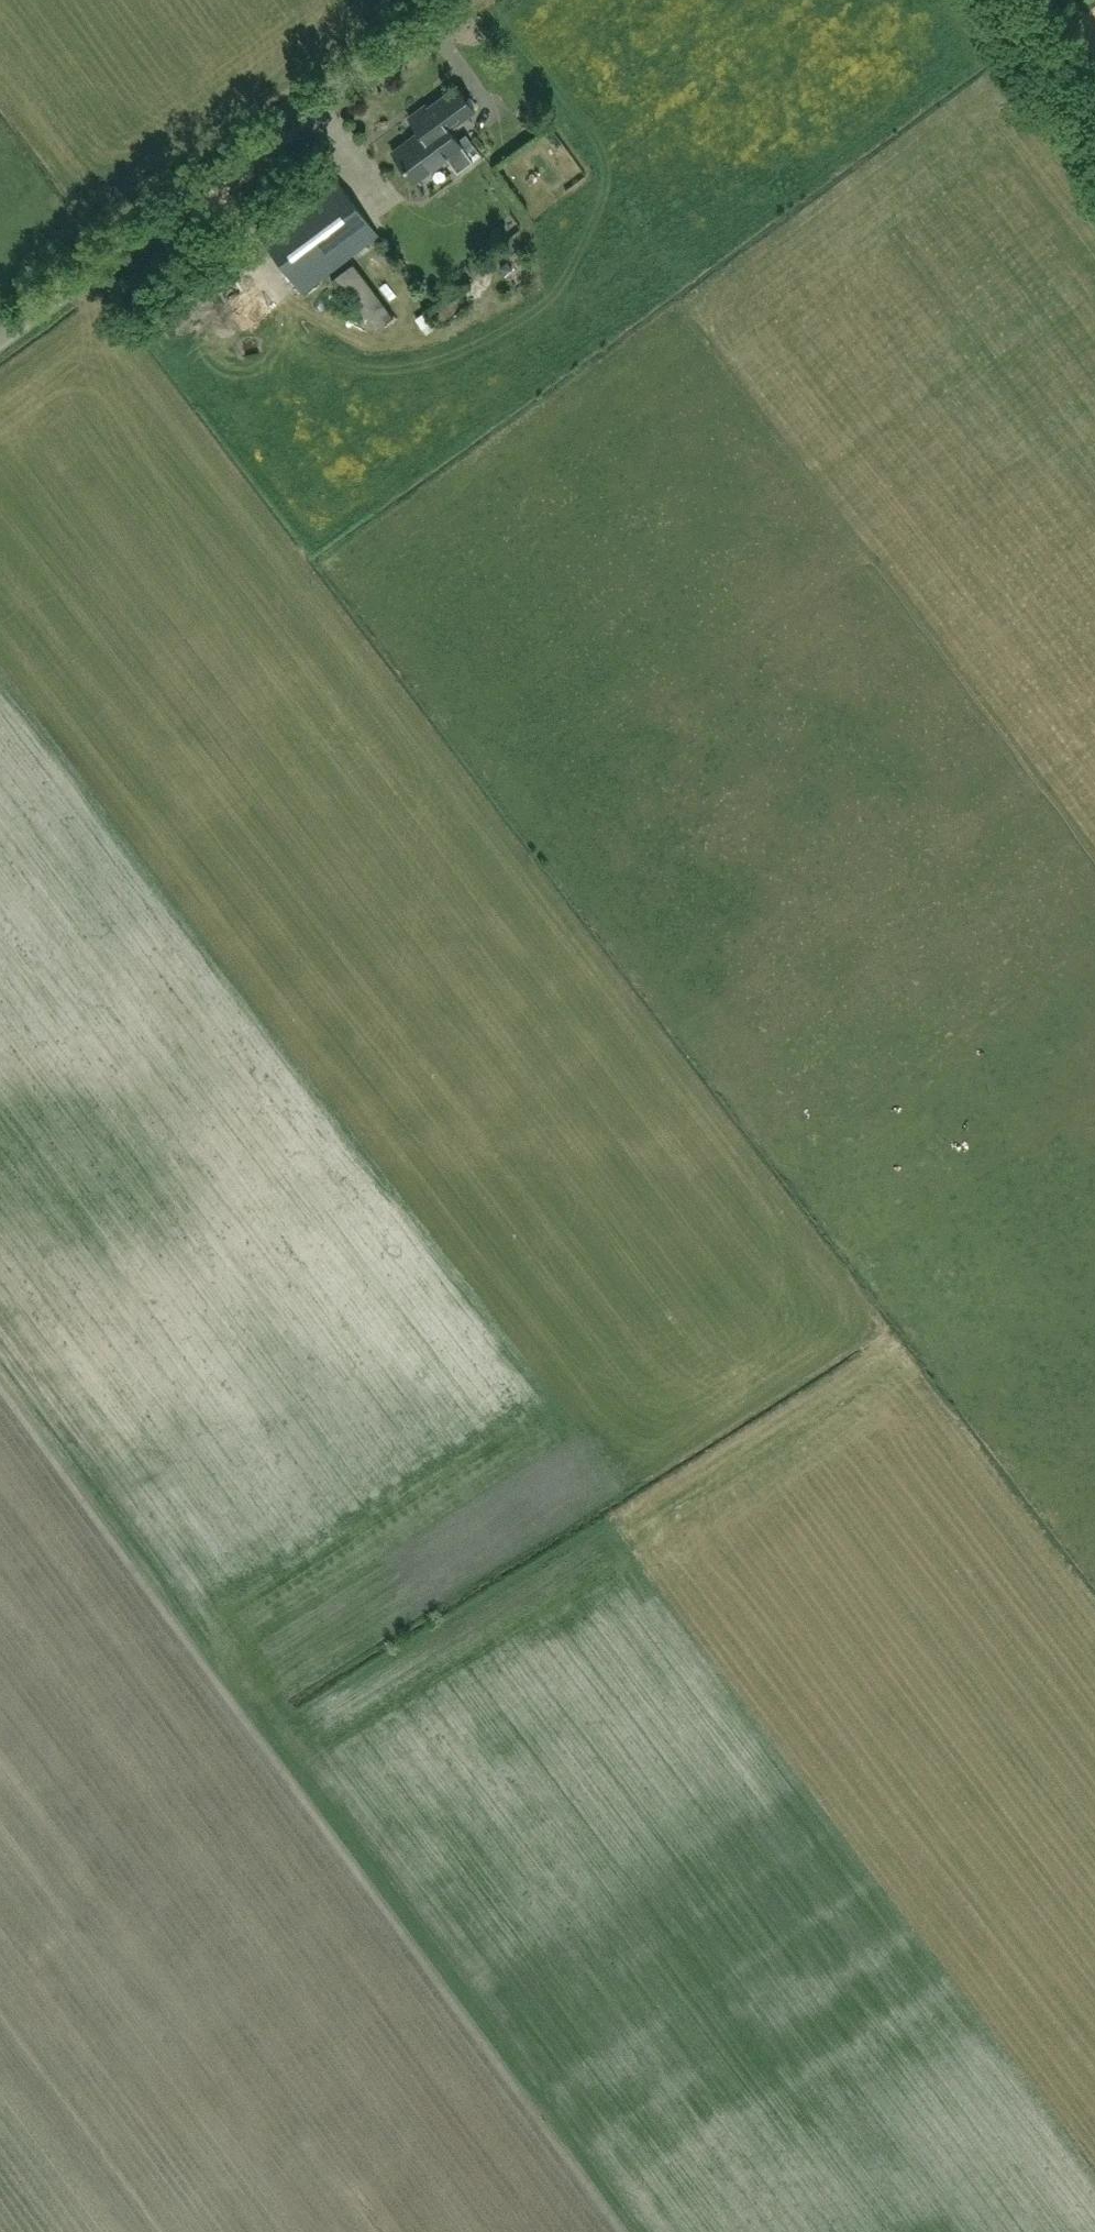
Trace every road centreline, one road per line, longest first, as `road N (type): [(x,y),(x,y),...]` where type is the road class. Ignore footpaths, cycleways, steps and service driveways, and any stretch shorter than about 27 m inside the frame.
road 1 (tertiary): [(0,336),(454,0)]
road 2 (unclassified): [(1094,118),(1007,0)]

